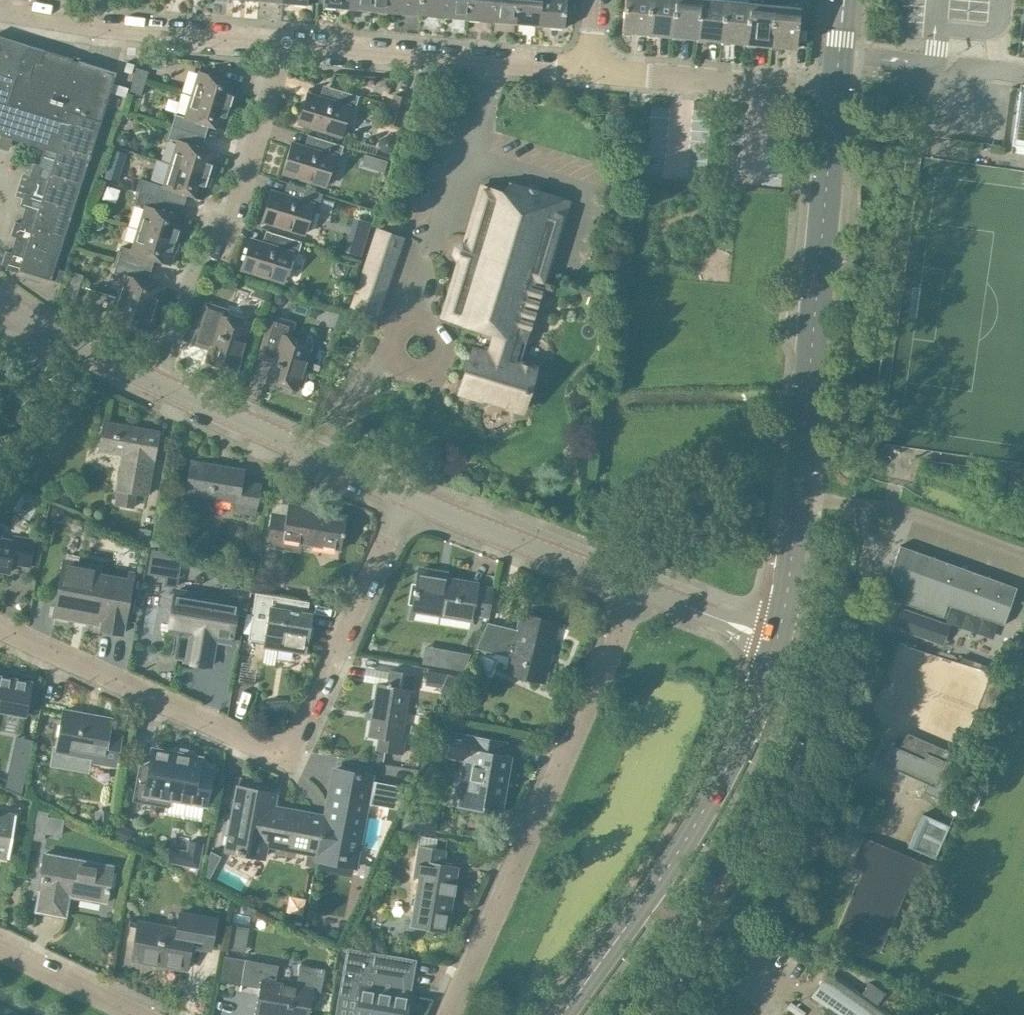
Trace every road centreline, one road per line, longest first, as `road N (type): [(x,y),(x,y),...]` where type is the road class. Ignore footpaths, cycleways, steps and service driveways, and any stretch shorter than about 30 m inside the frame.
road 1 (residential): [(0,631),(274,750),(292,745),(405,496)]
road 2 (secondary): [(779,639),(834,93)]
road 3 (residential): [(449,1014),(639,588)]
road 4 (secondary): [(562,1014),(699,813),(747,725),(779,639)]
road 5 (residential): [(160,385),(200,256),(232,205),(282,44)]
road 6 (residential): [(589,73),(282,44)]
road 7 (residential): [(282,44),(0,9)]
road 8 (unclassified): [(405,496),(160,385)]
road 9 (unclassified): [(639,588),(405,496)]
road 10 (residential): [(834,93),(589,73)]
road 11 (unclassified): [(160,385),(6,302)]
road 12 (residential): [(0,946),(141,1014)]
road 13 (unclassified): [(779,639),(639,588)]

